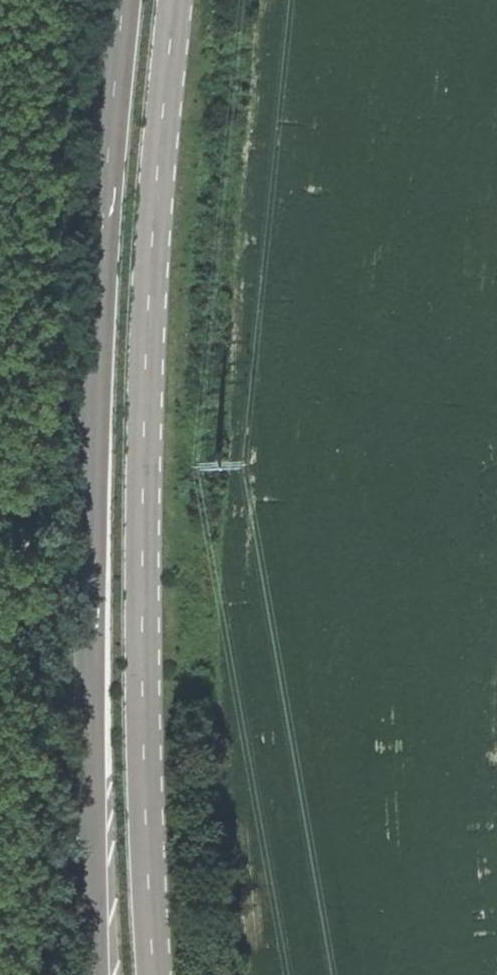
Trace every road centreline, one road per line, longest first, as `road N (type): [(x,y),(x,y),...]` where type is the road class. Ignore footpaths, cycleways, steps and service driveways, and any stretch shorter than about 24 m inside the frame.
road 1 (primary): [(155,974),(138,606),(152,245),(182,0)]
road 2 (primary): [(132,0),(92,430),(95,974)]

